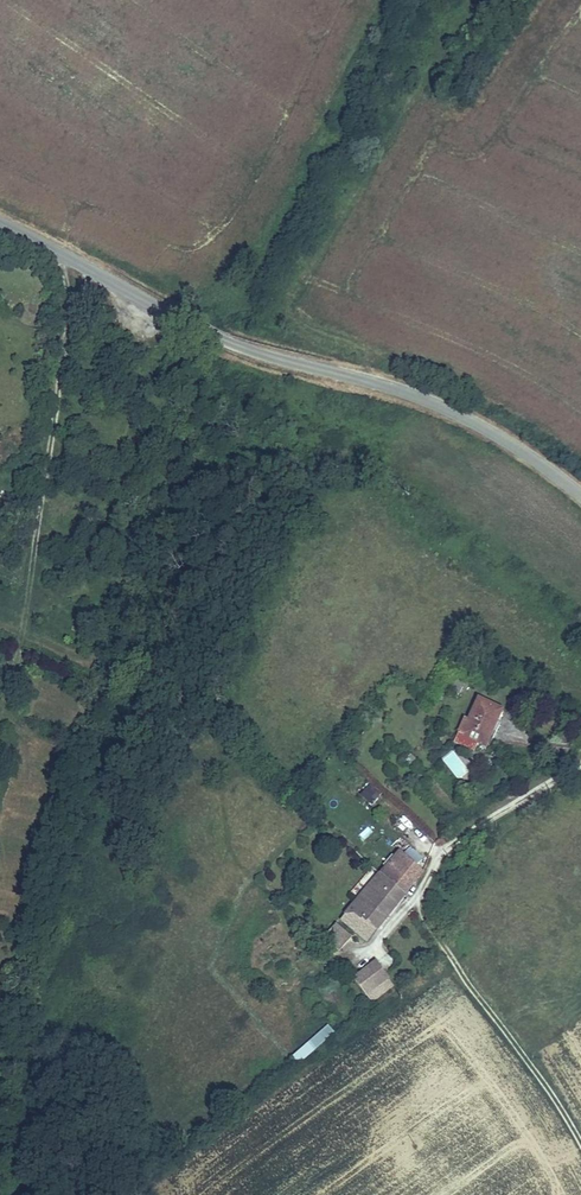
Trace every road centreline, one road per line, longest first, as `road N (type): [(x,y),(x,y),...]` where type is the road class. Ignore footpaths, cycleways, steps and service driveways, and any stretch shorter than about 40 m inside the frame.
road 1 (tertiary): [(580,493),(435,403),(251,352),(0,222)]
road 2 (track): [(580,758),(447,839),(434,898),(445,942),(546,1081),(580,1150)]
road 3 (track): [(0,630),(24,639),(67,305)]

